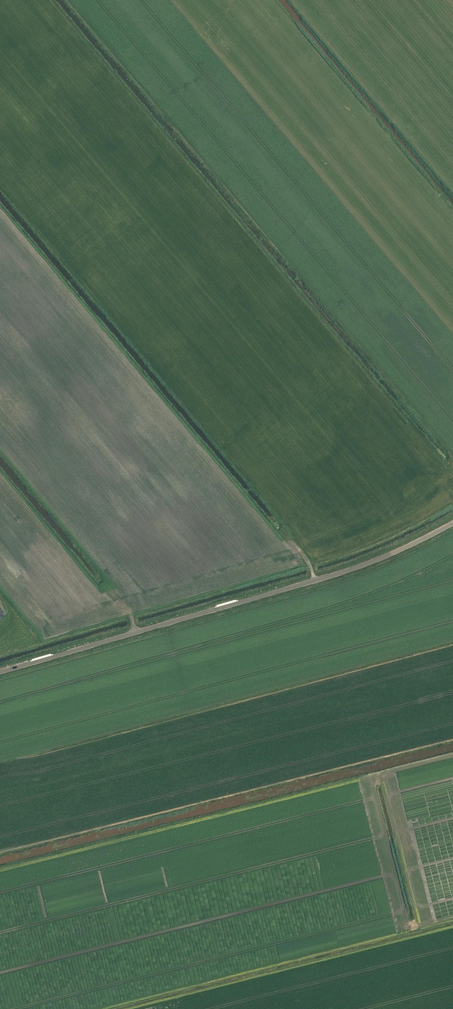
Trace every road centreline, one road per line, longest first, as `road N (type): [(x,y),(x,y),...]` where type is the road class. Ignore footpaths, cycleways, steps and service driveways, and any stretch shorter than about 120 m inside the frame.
road 1 (unclassified): [(0,672),(327,577),(452,522)]

